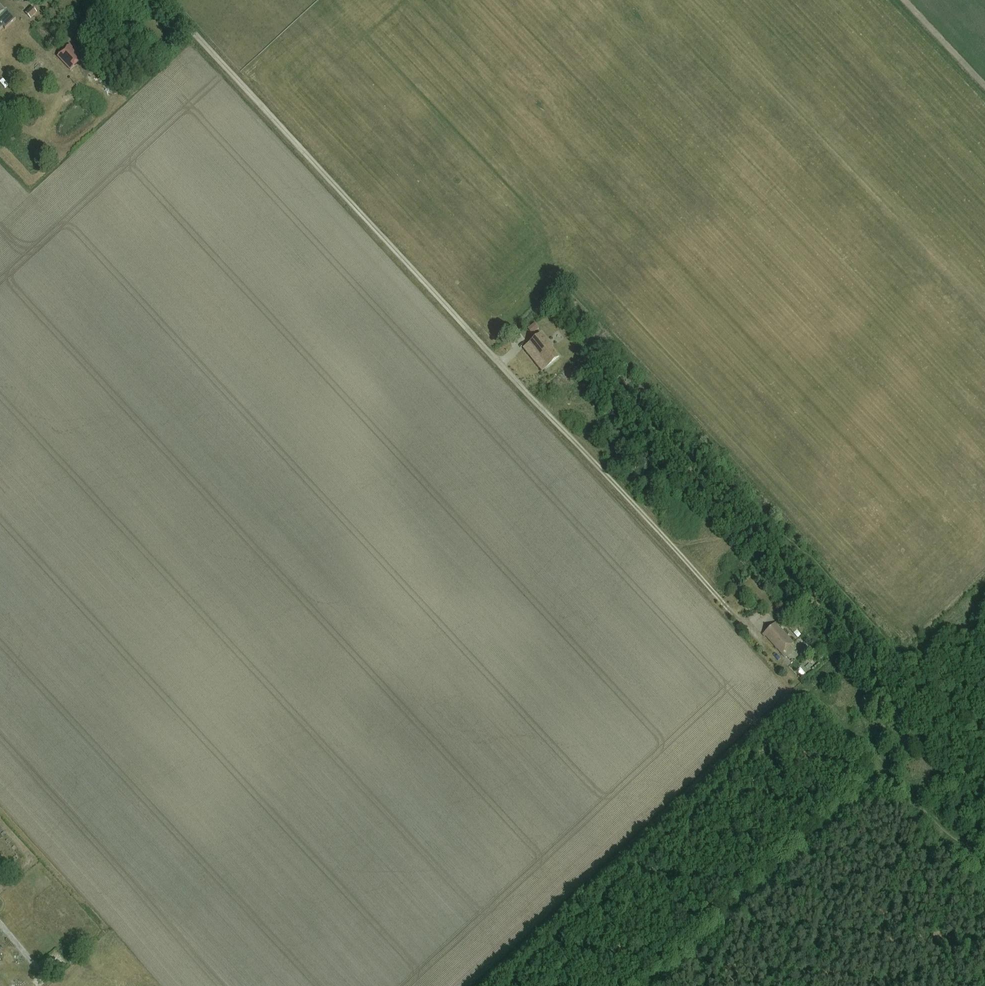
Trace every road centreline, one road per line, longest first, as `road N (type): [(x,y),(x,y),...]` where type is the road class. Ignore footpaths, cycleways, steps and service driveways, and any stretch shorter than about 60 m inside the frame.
road 1 (track): [(984,832),(956,843),(889,783),(667,985)]

